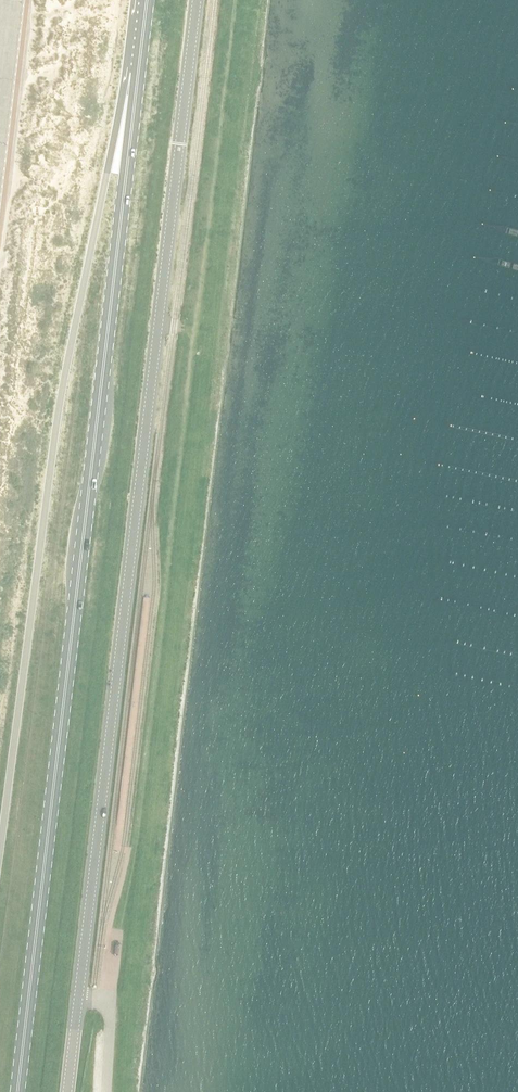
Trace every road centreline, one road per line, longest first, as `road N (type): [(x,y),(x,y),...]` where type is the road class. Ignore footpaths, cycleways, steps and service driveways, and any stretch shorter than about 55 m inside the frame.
road 1 (tertiary): [(67,1091),(195,0)]
road 2 (primary): [(17,1091),(140,50)]
road 3 (primary): [(140,50),(124,80),(59,406),(0,843)]

